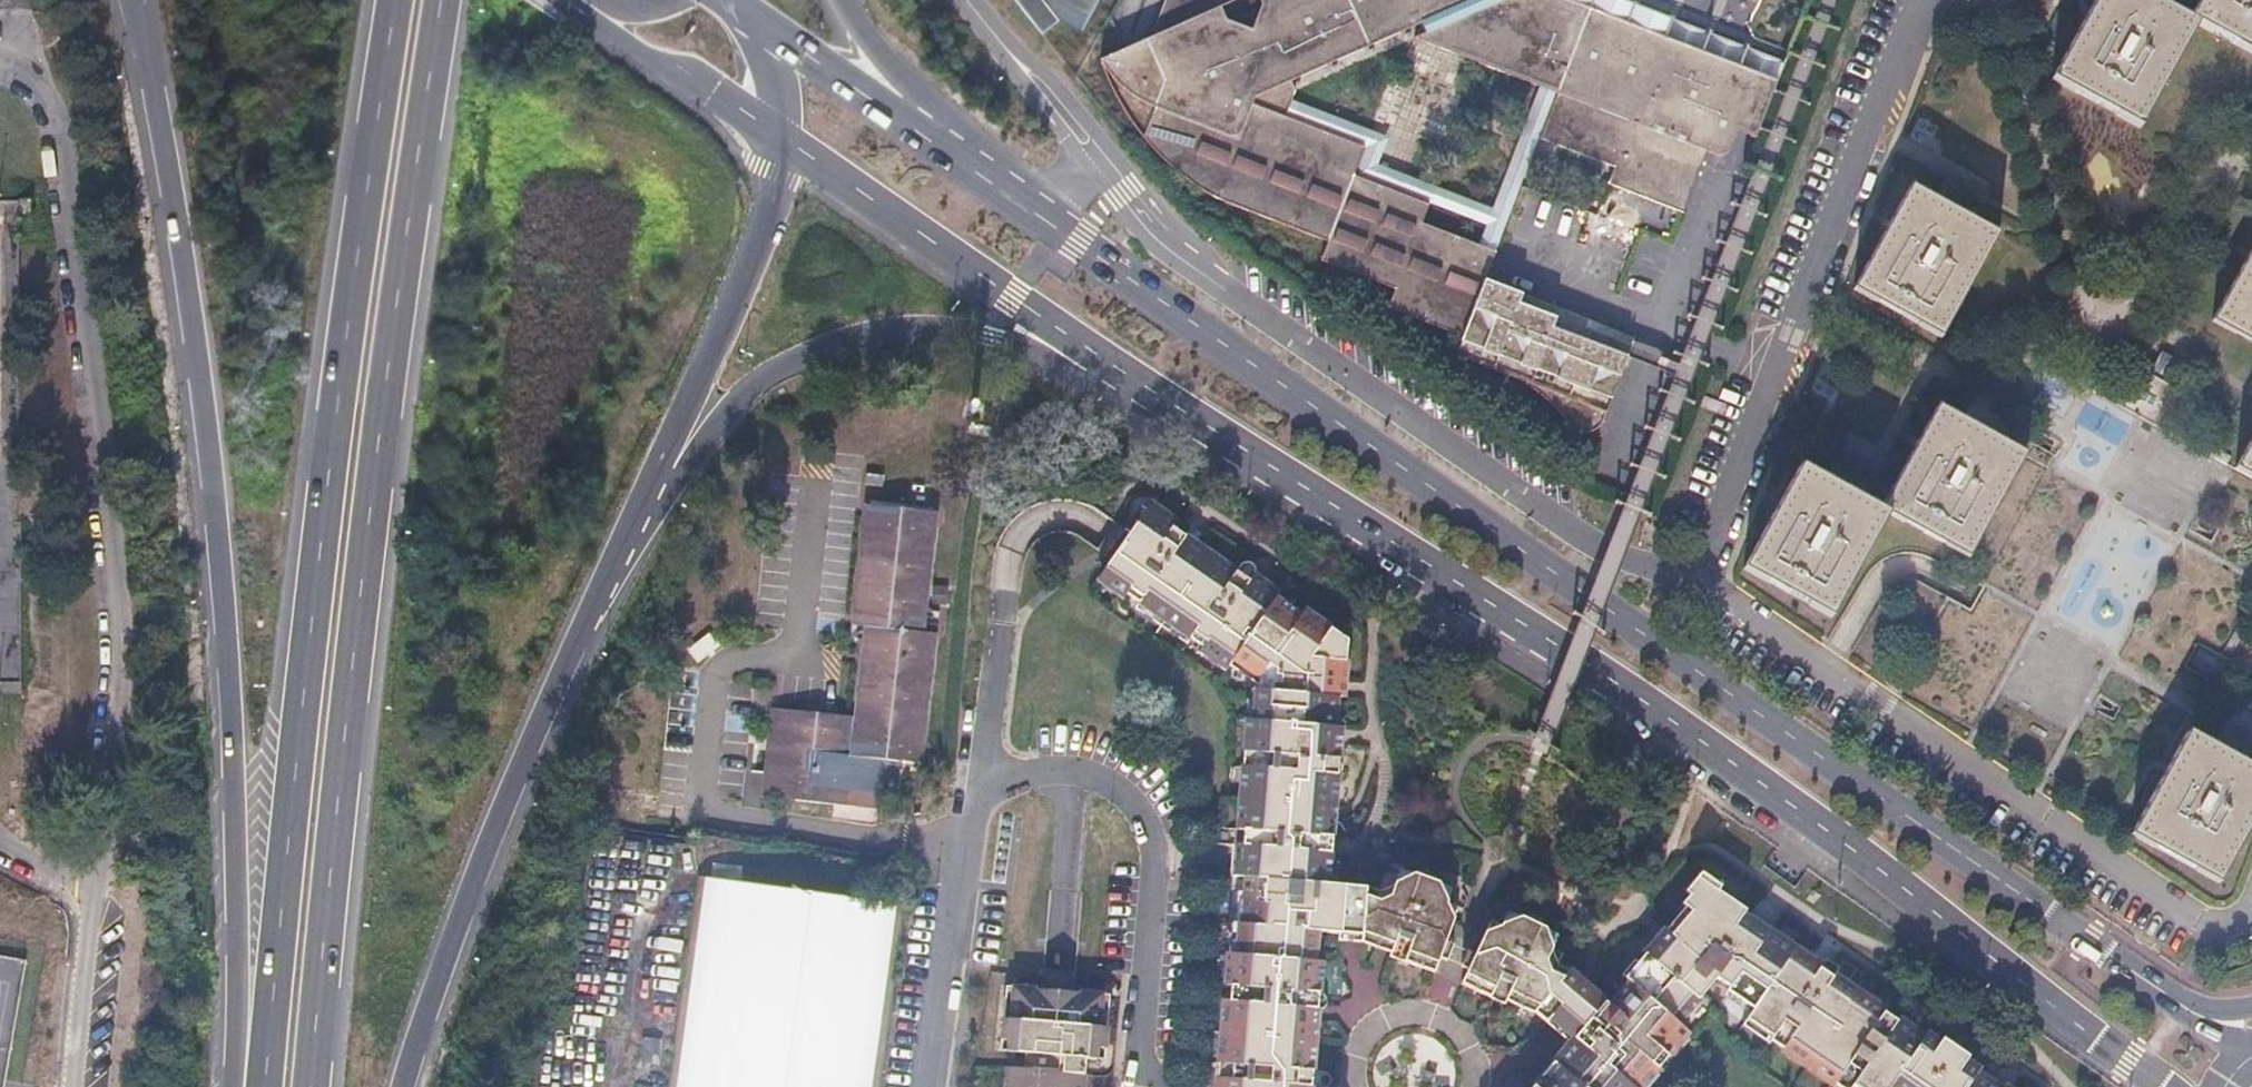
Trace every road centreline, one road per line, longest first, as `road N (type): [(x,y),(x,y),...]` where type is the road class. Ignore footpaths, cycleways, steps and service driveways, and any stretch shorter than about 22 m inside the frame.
road 1 (secondary): [(2141,977),(1051,226)]
road 2 (secondary): [(1198,421),(1704,744),(2165,1086)]
road 3 (motorway): [(395,0),(259,1086)]
road 4 (motorway): [(131,0),(167,156),(215,484),(234,745),(240,1086)]
road 5 (motorway): [(312,1086),(347,721),(443,0)]
road 6 (residential): [(96,902),(119,783),(121,634),(108,500),(52,125),(26,71),(0,70)]
road 7 (motorway): [(603,587),(737,402),(787,363),(846,341),(913,332),(964,336),(1088,371),(1198,421)]
road 8 (residential): [(1697,568),(1701,602),(1718,628),(2185,936),(2242,937),(2251,926)]
road 9 (residential): [(1133,209),(1179,256),(1280,334),(1613,564),(1669,585),(1697,568)]
road 10 (residential): [(1934,0),(1916,13),(1697,568)]
road 11 (motorway): [(406,1086),(480,868),(603,587)]
road 12 (secondary): [(784,141),(1198,421)]
road 13 (motorway): [(603,587),(778,198),(784,141)]
road 14 (residential): [(1137,1083),(1156,860),(1147,823),(1095,774),(985,764)]
road 15 (residential): [(930,1086),(962,862),(985,764)]
road 16 (secondary): [(575,0),(784,141)]
road 17 (residential): [(966,0),(1099,172)]
road 18 (residential): [(78,1086),(96,902)]
road 19 (secondary): [(919,136),(766,33)]
road 20 (secondary): [(1051,226),(919,136)]
road 21 (motorway): [(919,136),(913,92),(845,0)]
road 22 (residential): [(985,764),(1001,625)]
road 23 (secondary): [(2251,1045),(2212,1033),(2141,977)]

